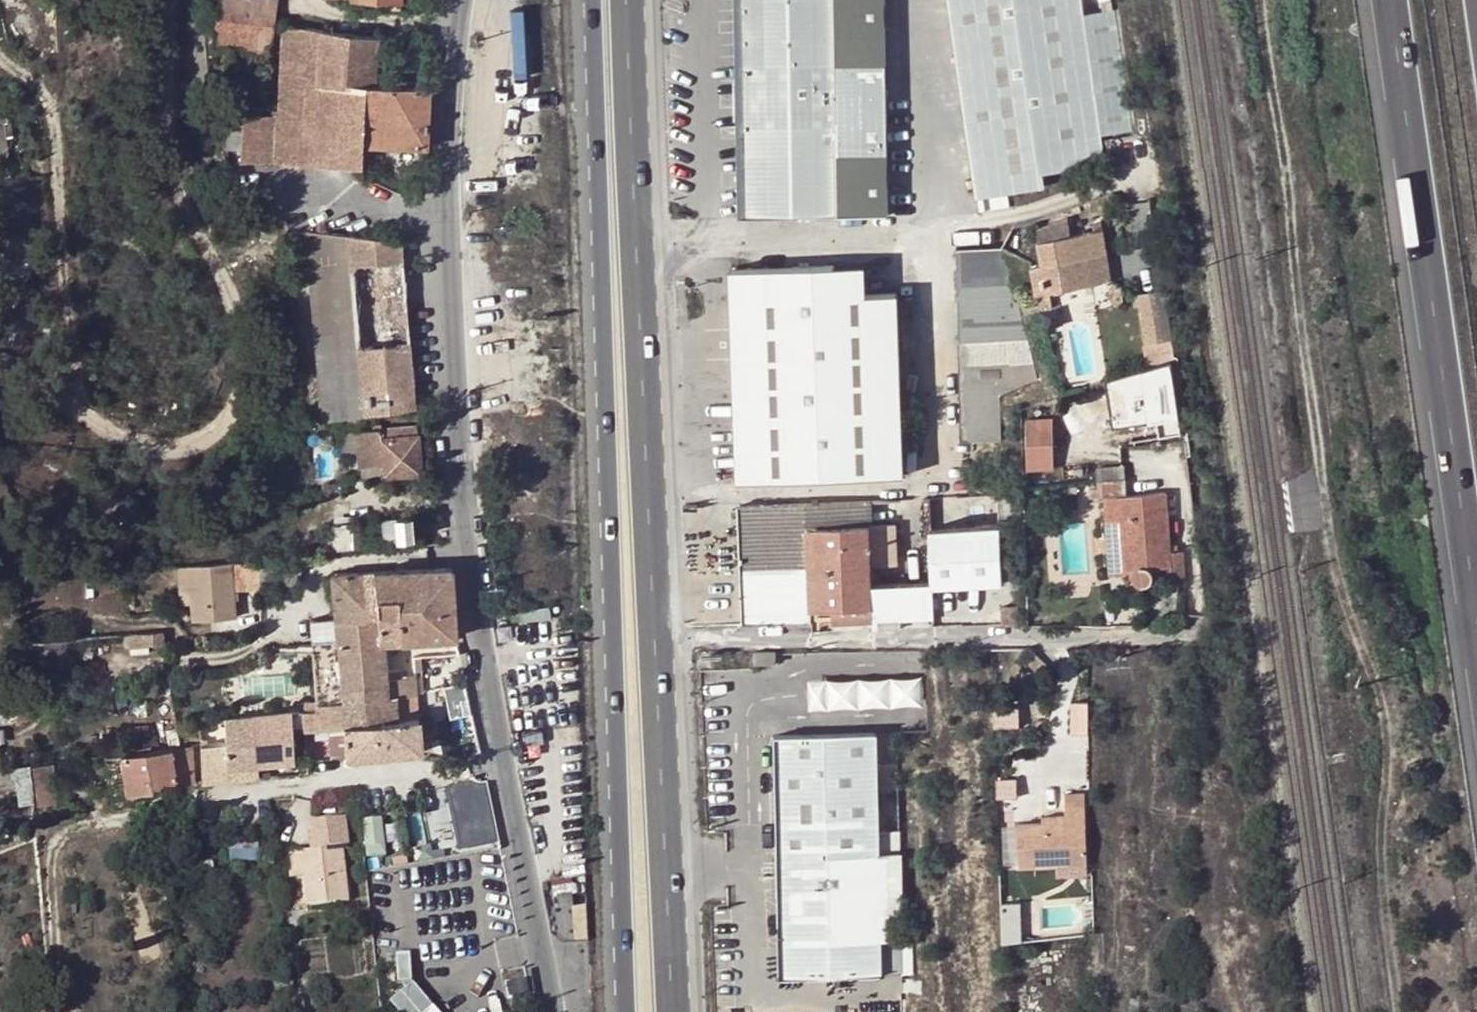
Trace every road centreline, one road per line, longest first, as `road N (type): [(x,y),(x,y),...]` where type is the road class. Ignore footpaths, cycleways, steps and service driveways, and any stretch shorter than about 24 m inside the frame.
road 1 (unclassified): [(464,0),(452,56),(452,323),(465,504),(490,702),(551,1011)]
road 2 (primary): [(595,0),(637,1011)]
road 3 (primary): [(670,1011),(629,0)]
road 4 (track): [(196,0),(188,55),(195,154),(210,228),(252,330),(249,382),(220,422),(168,437),(0,383)]
road 5 (motorway): [(1389,0),(1476,654)]
road 6 (track): [(0,50),(42,92),(57,146),(94,417)]

